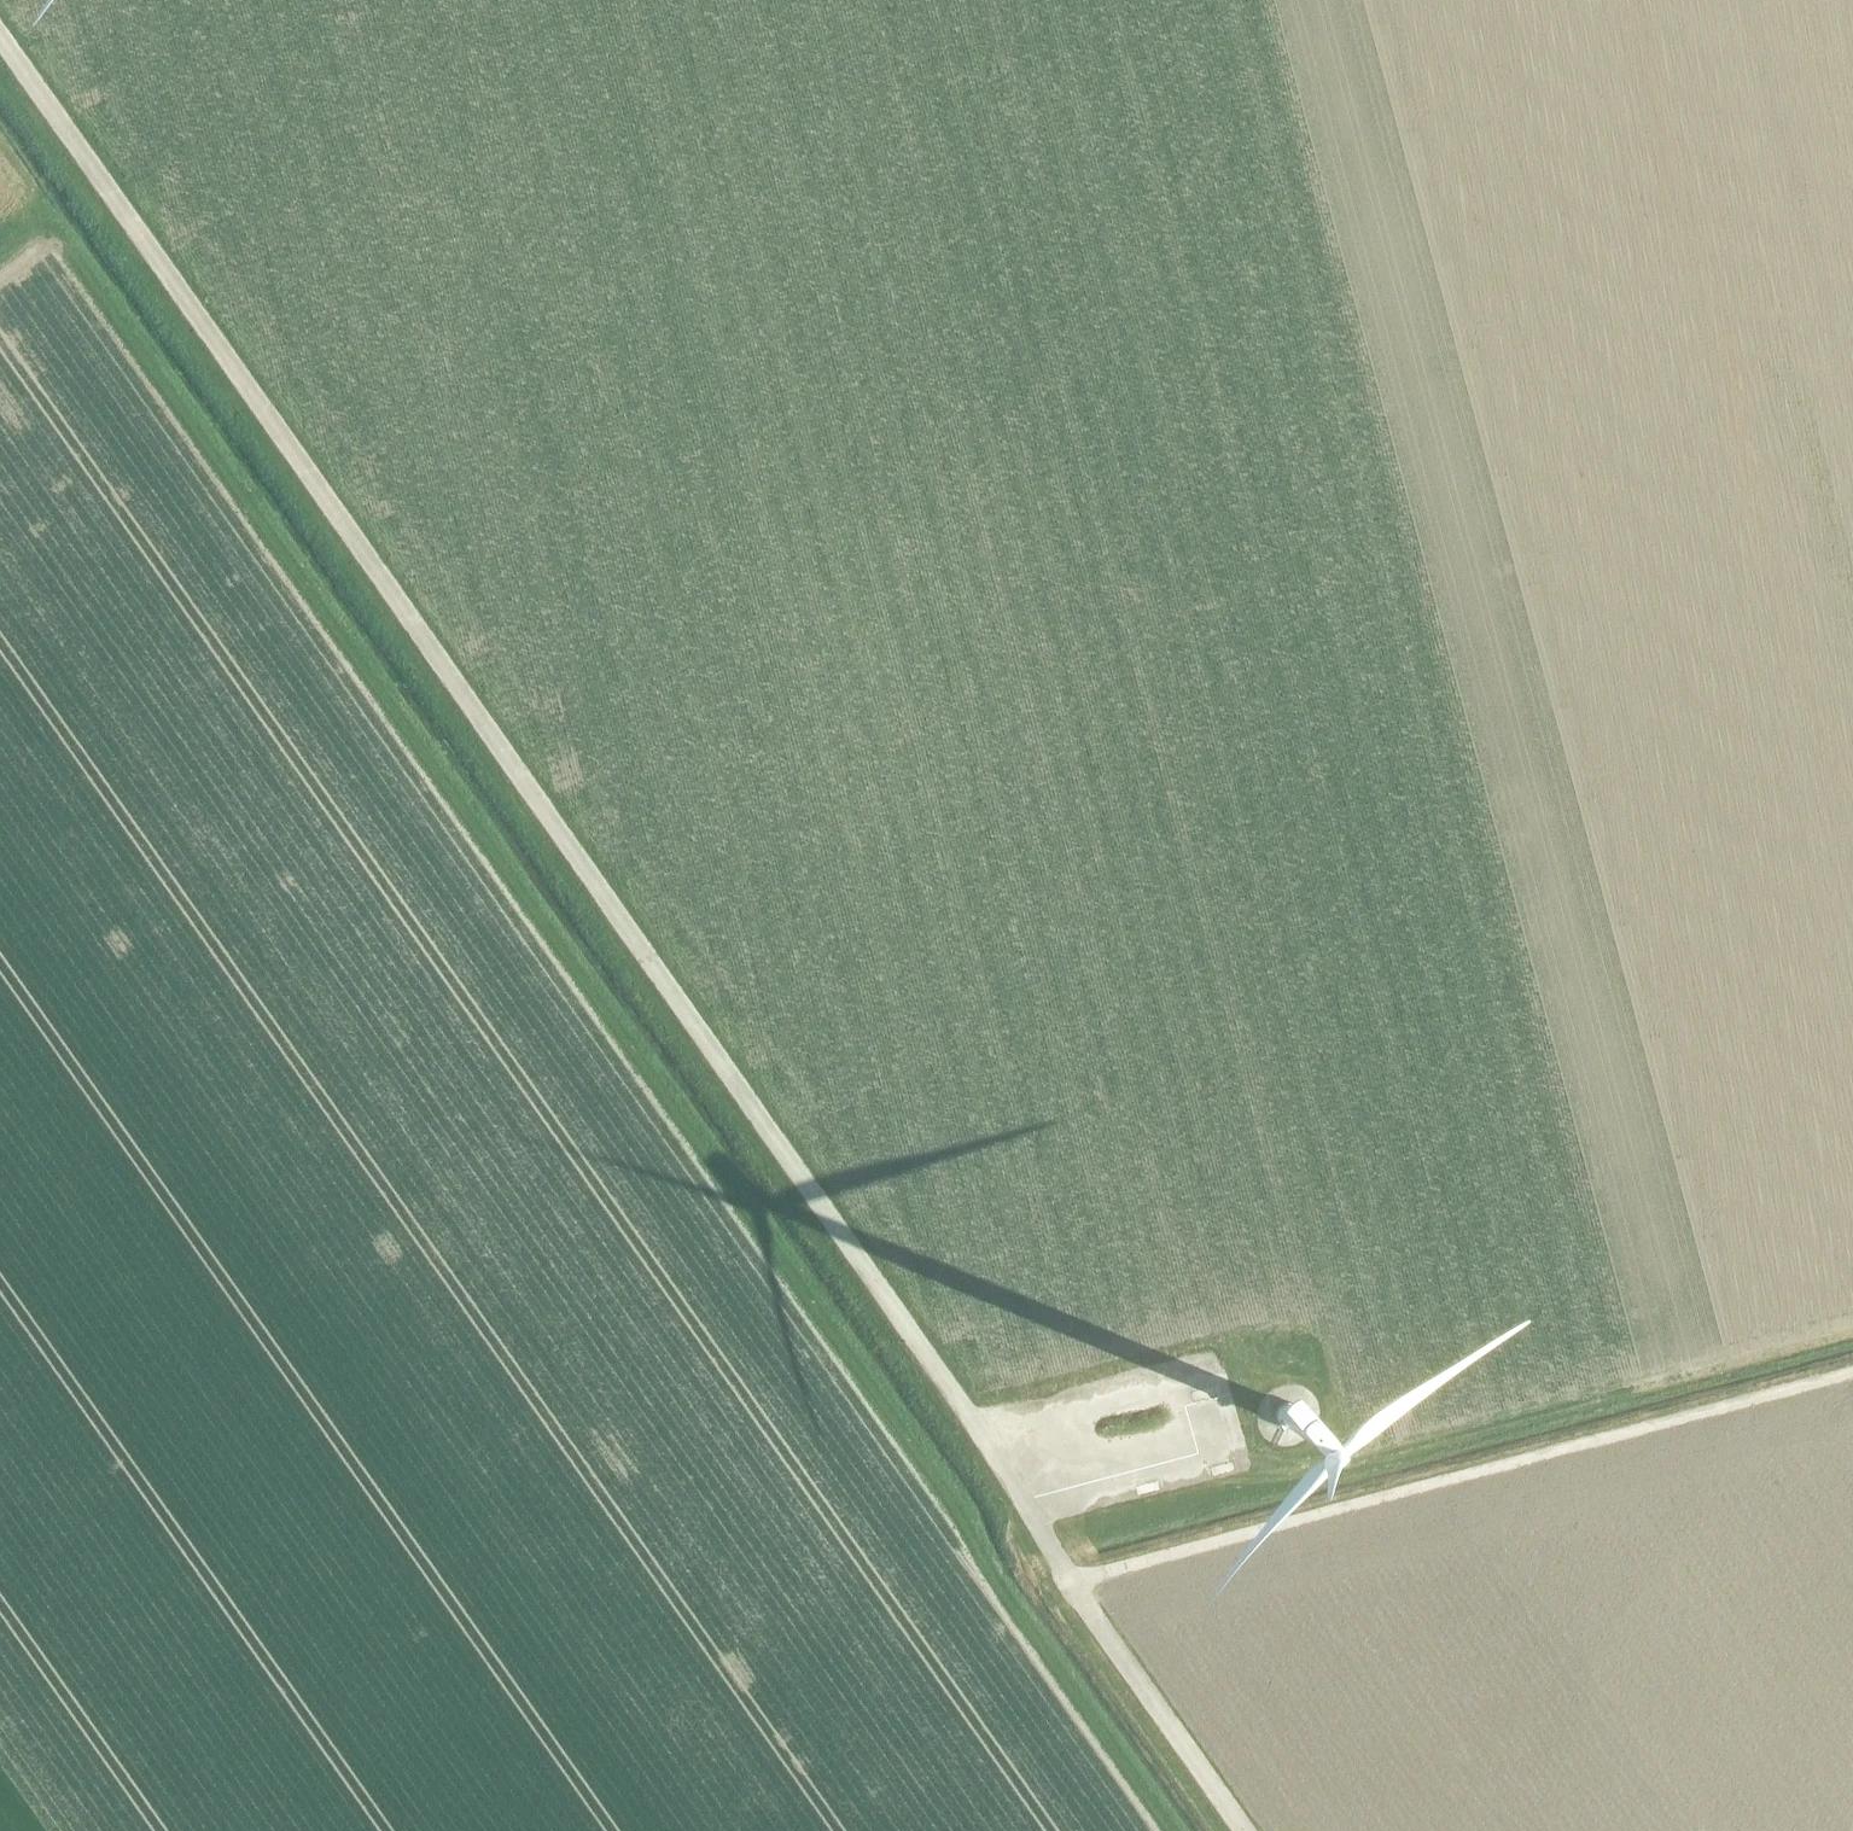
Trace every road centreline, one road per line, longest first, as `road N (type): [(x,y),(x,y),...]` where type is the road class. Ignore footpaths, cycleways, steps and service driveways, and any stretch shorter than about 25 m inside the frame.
road 1 (track): [(0,38),(1255,1830)]
road 2 (track): [(1079,1580),(1852,1374)]

